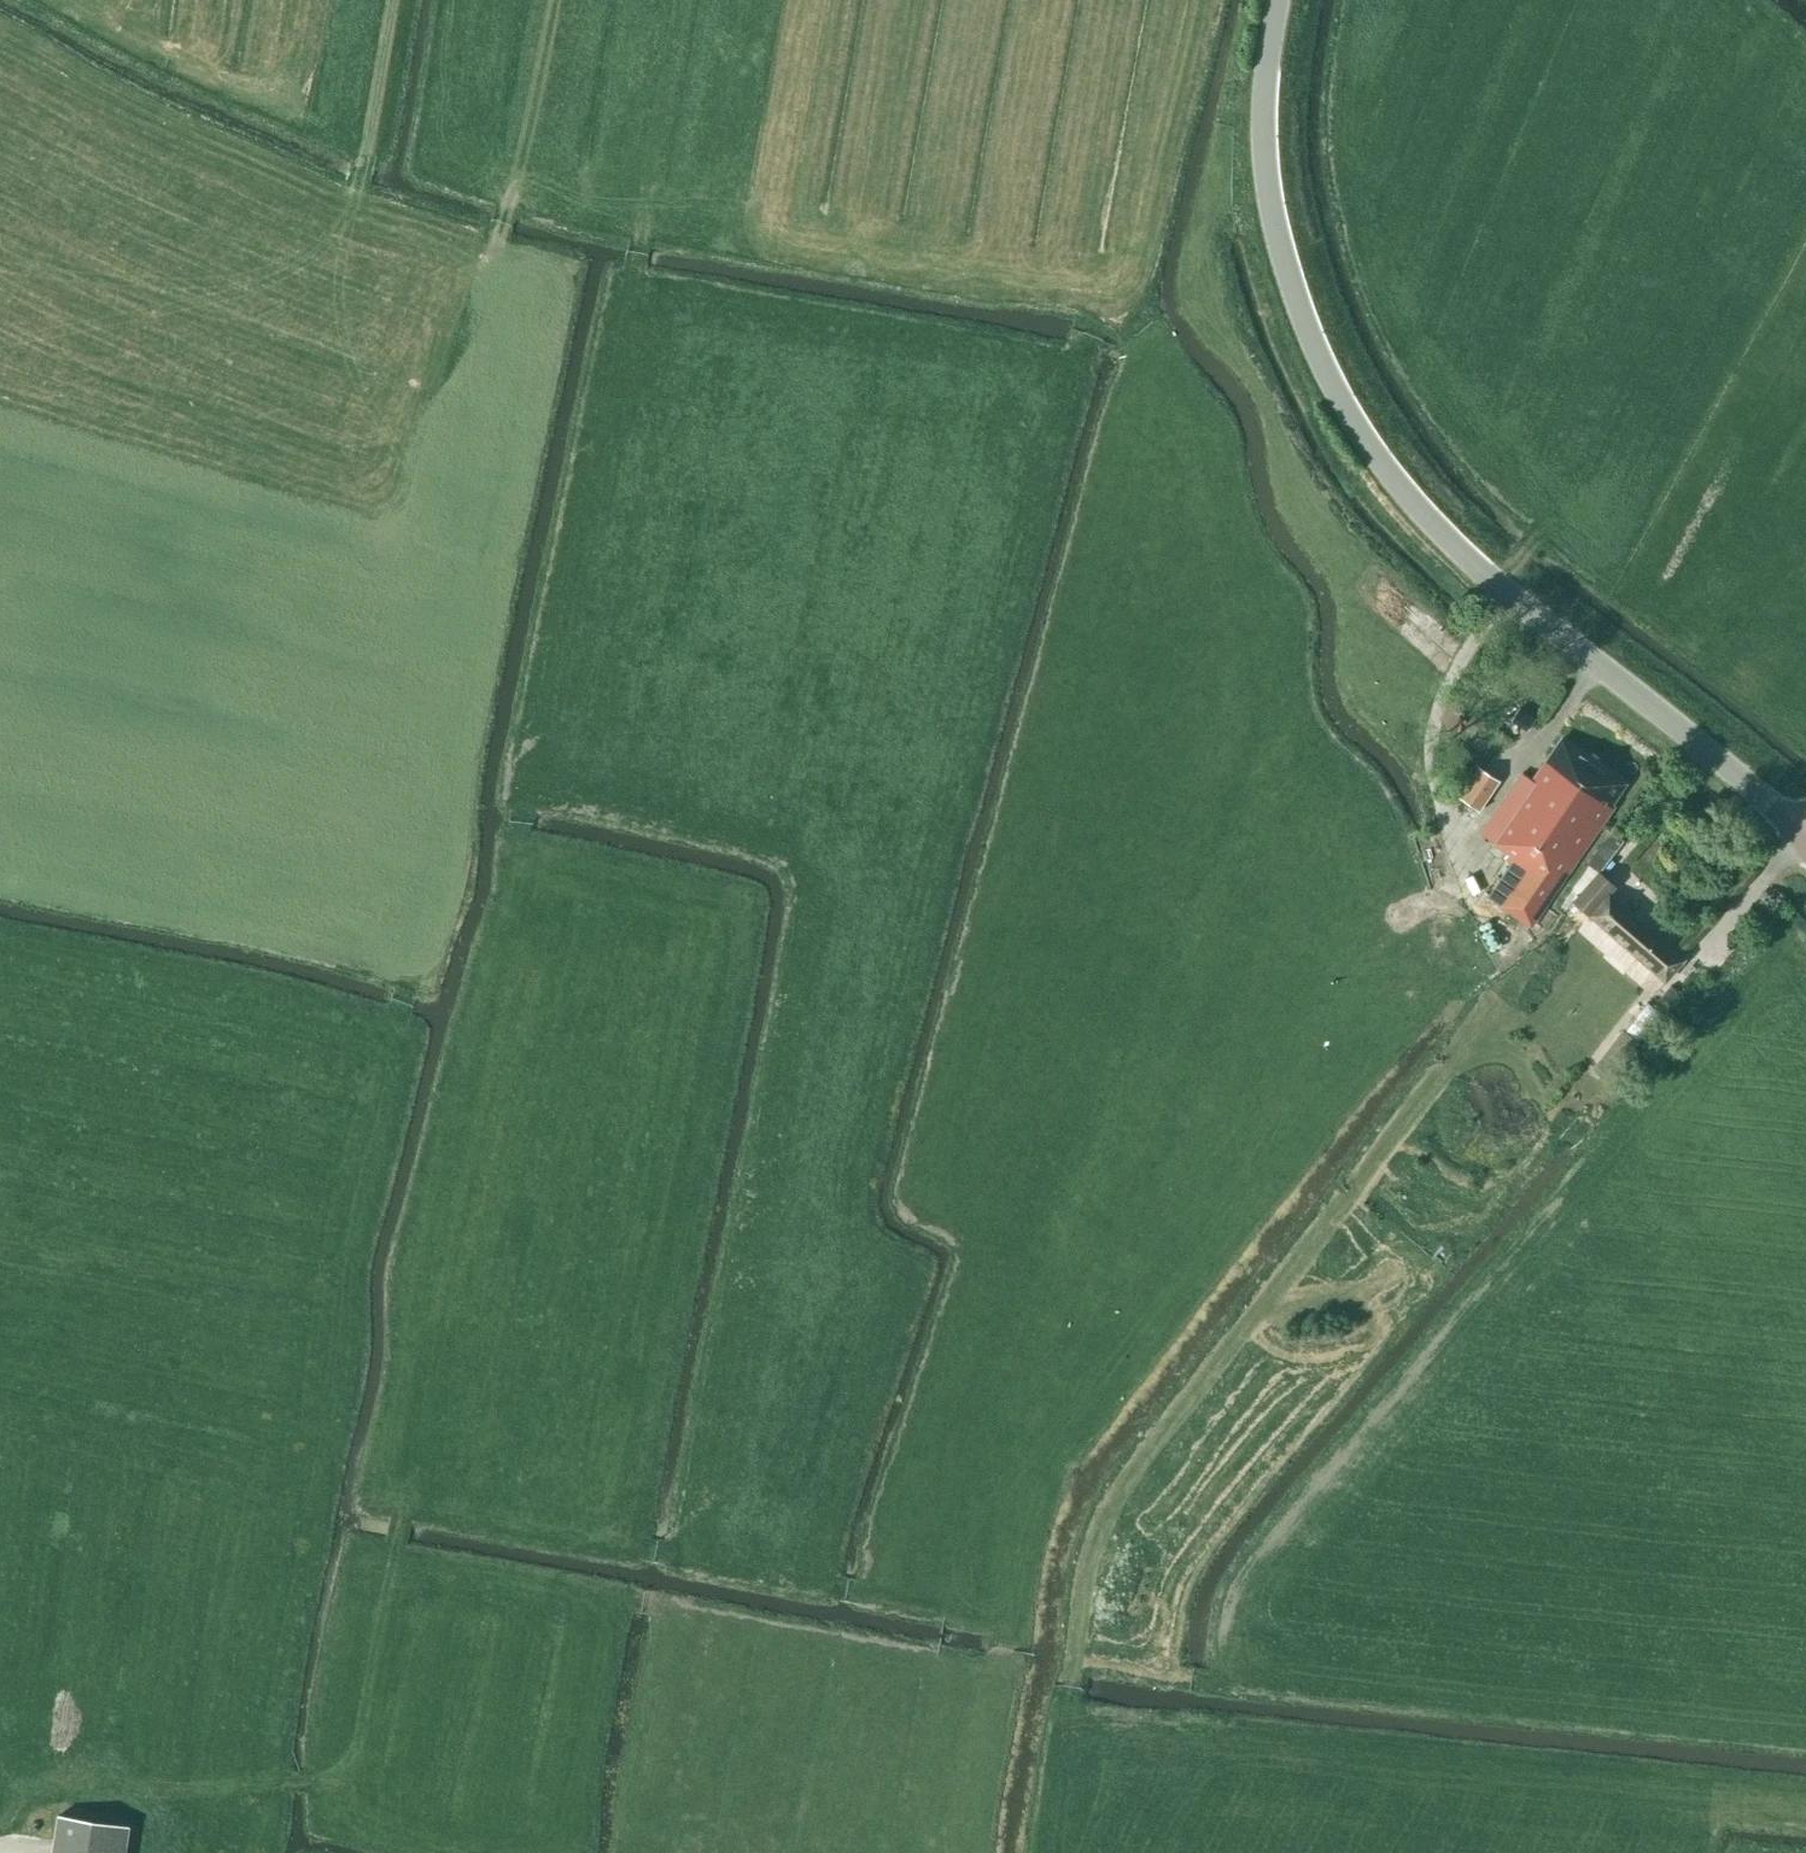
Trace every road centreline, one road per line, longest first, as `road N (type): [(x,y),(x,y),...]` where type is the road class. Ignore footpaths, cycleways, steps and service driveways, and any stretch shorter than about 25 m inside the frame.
road 1 (tertiary): [(1793,830),(1697,742),(1485,575),(1404,493),(1362,435),(1307,326),(1277,229),(1265,125),(1279,0)]

